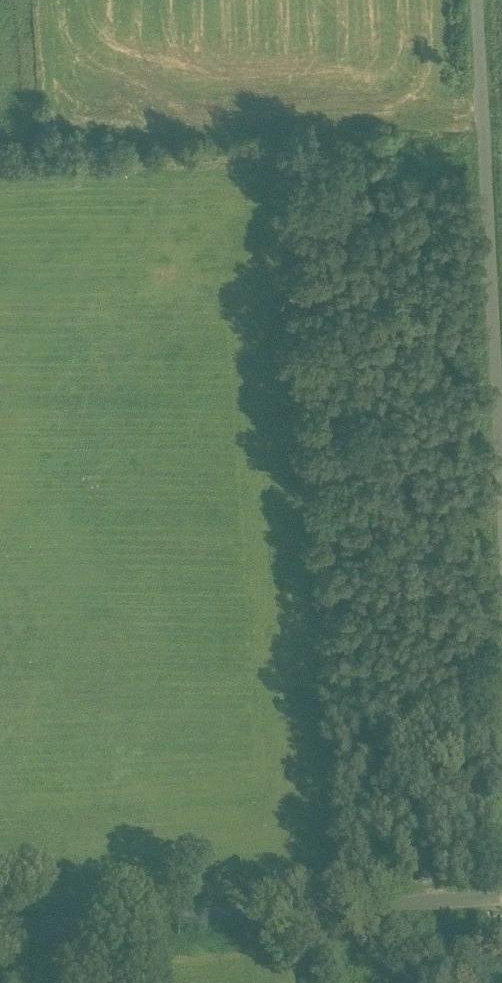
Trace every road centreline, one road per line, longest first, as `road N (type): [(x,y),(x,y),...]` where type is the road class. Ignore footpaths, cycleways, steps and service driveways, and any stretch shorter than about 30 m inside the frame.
road 1 (unclassified): [(501,896),(0,924)]

